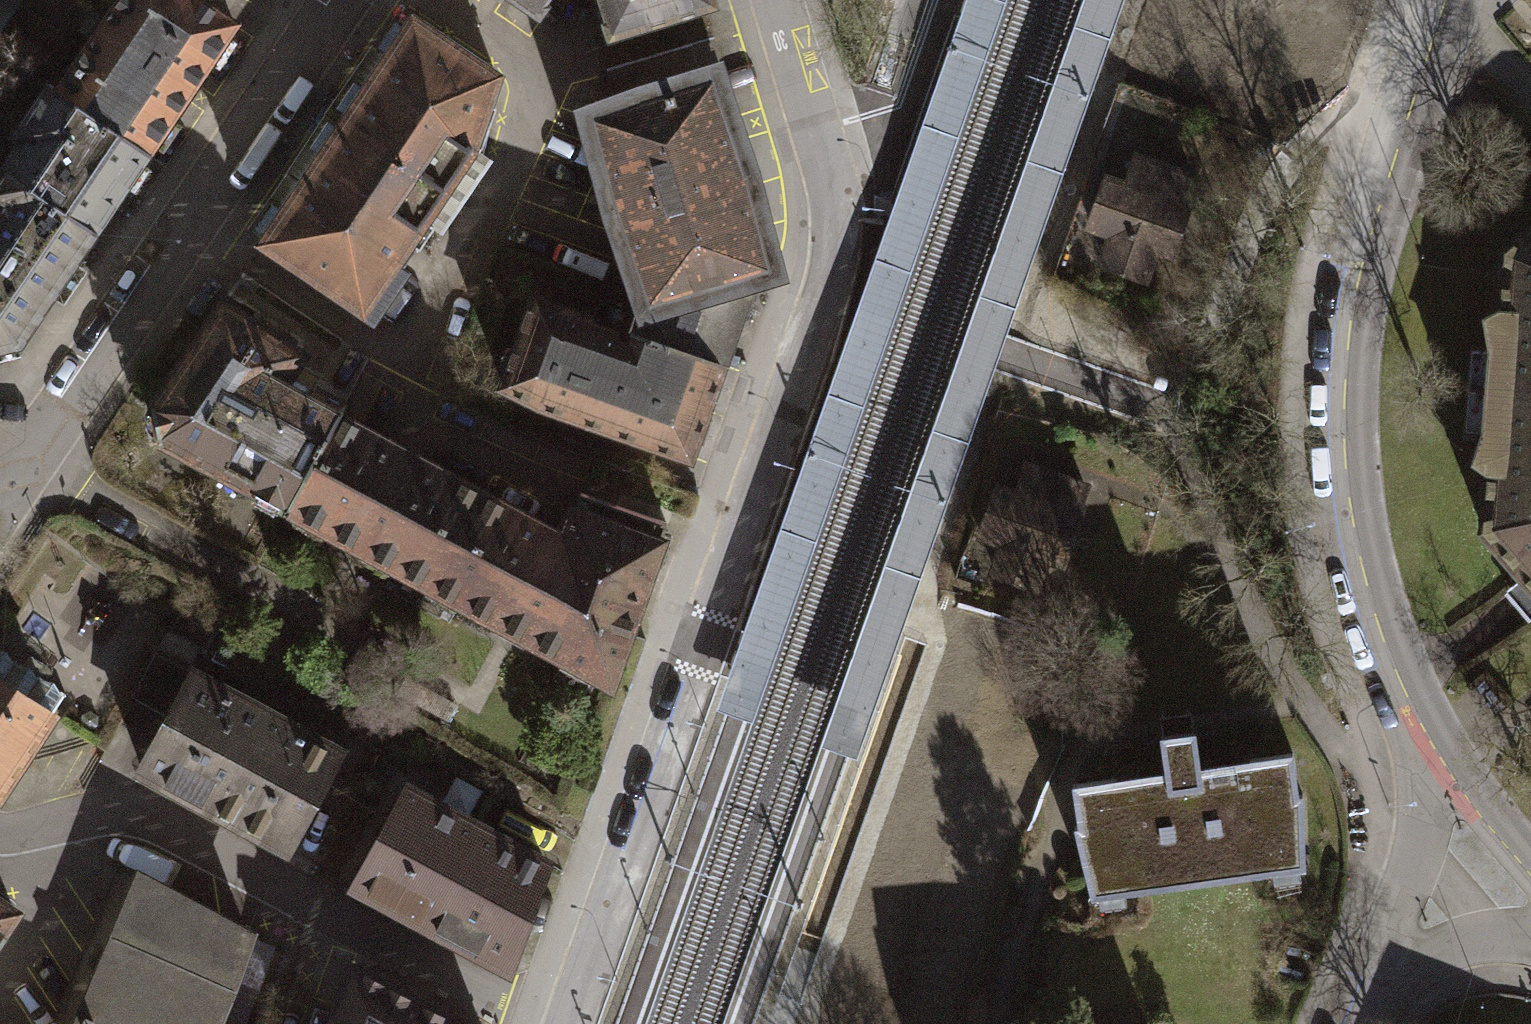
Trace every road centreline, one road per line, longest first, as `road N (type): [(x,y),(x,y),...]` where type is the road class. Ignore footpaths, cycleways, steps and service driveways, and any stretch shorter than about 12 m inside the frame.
road 1 (residential): [(564,1023),(829,280),(832,184),(776,0)]
road 2 (residential): [(1460,0),(1384,241),(1362,347),(1362,448),(1379,566),(1417,680),(1458,760)]
road 3 (residential): [(11,478),(340,0)]
road 4 (residential): [(1458,760),(1412,861),(1379,982)]
road 5 (residential): [(1379,982),(1426,951),(1530,934)]

